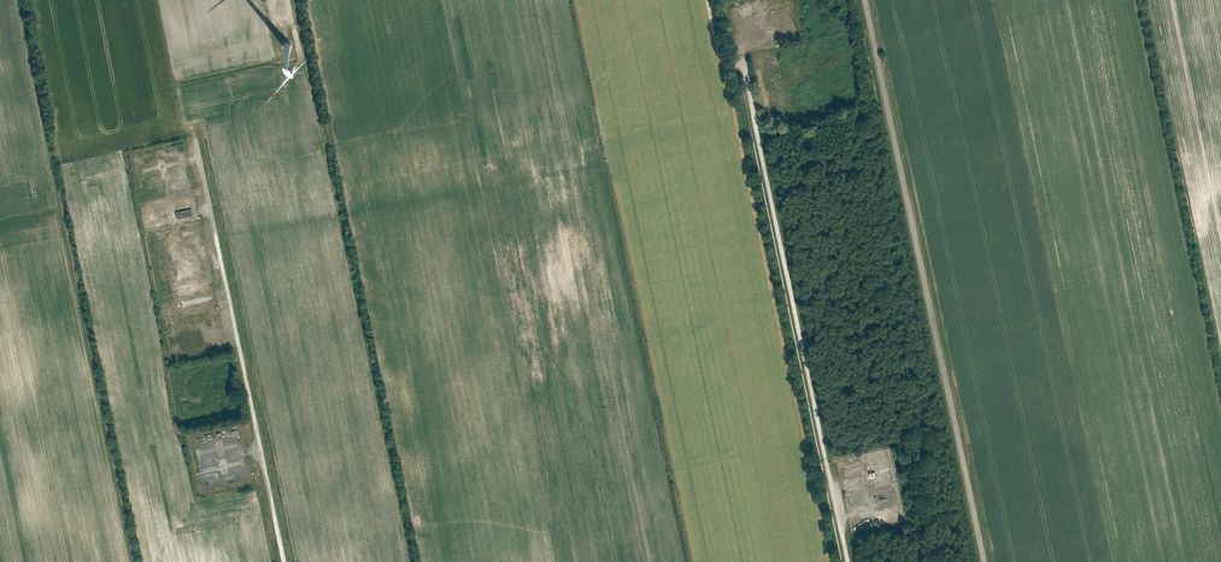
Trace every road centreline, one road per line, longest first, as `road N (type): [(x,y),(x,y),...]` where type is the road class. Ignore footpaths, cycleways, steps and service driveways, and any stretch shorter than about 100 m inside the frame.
road 1 (track): [(865,0),(984,561)]

